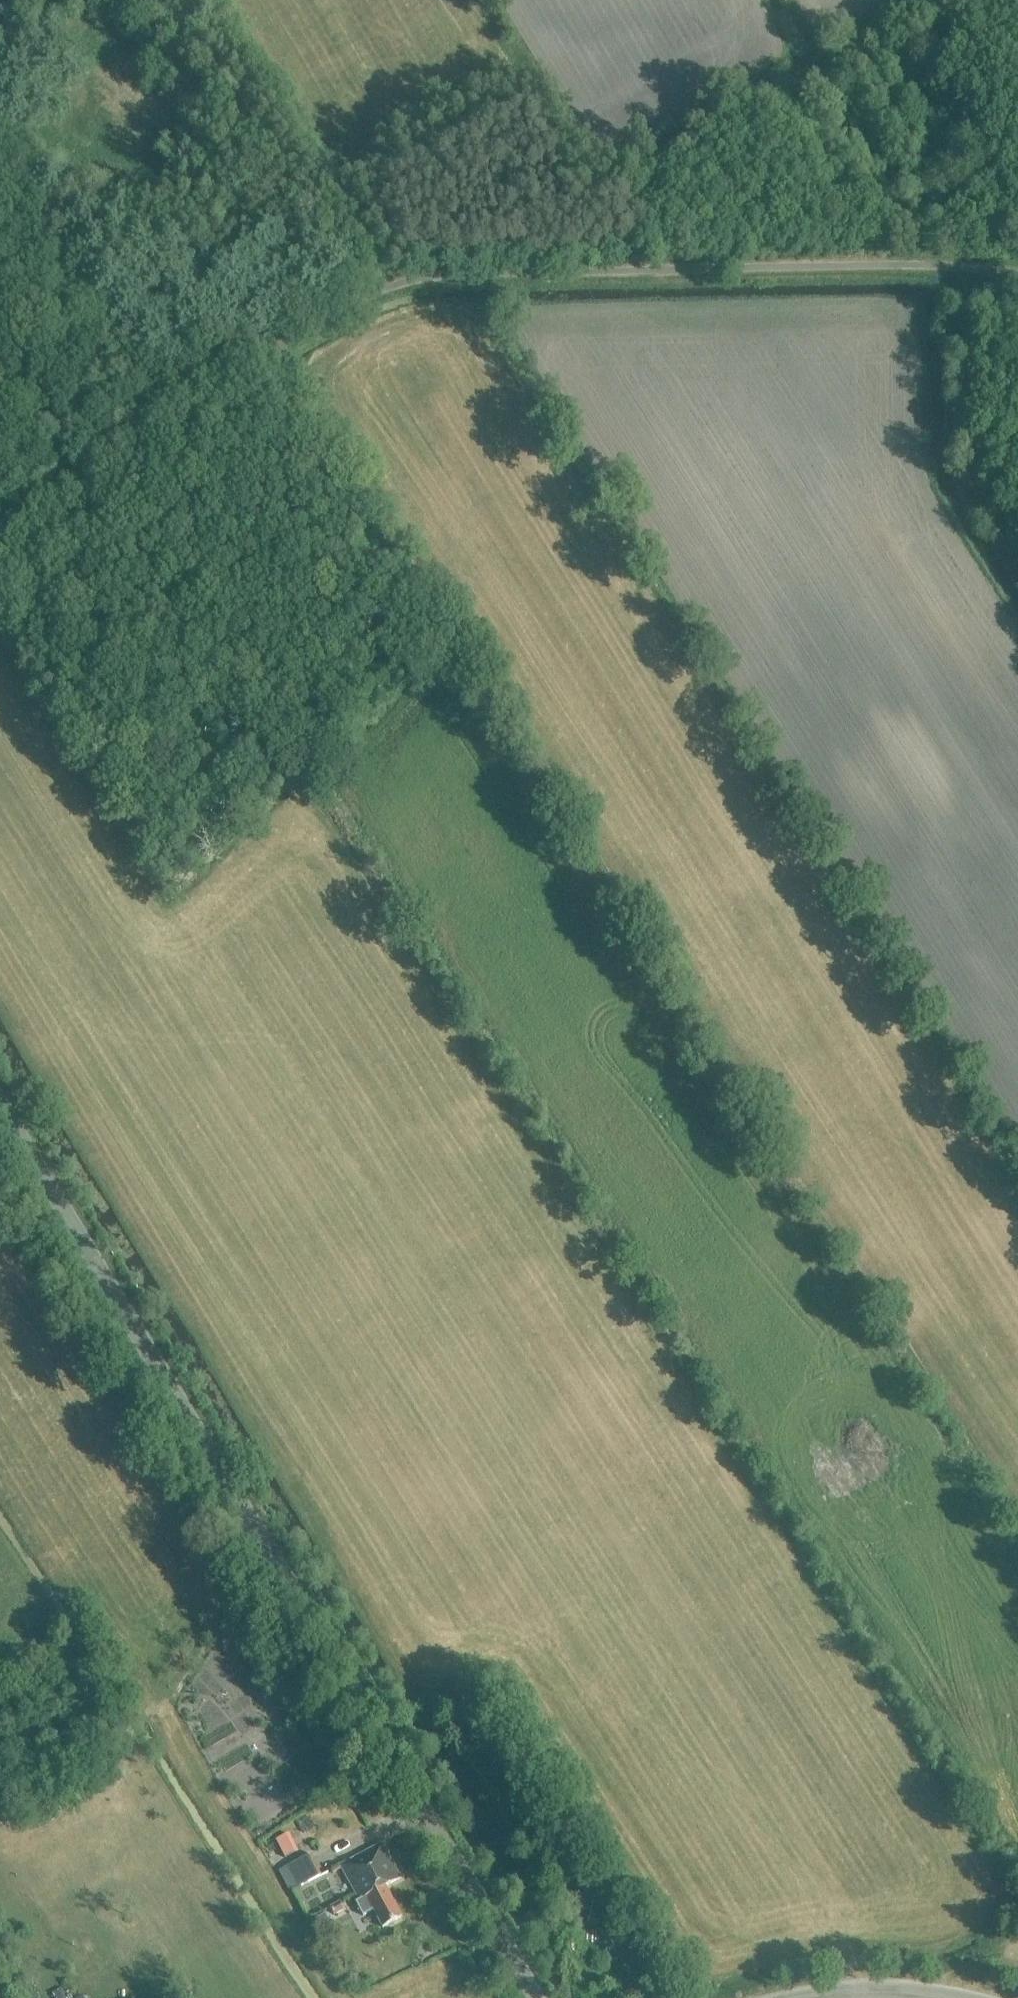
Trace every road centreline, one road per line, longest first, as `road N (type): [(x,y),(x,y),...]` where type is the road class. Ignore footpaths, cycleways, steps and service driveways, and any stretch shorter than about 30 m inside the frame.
road 1 (tertiary): [(535,1997),(0,1103)]
road 2 (tertiary): [(952,1997),(857,1991),(805,1997)]

